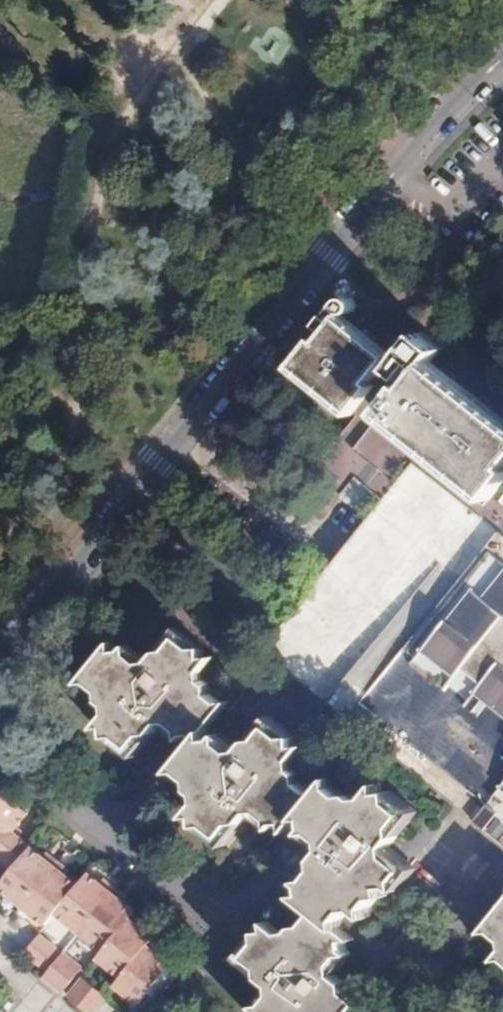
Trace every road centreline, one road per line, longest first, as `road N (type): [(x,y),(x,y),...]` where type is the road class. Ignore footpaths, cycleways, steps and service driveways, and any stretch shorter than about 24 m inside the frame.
road 1 (tertiary): [(502,59),(426,134),(131,489)]
road 2 (residential): [(177,895),(0,758)]
road 3 (tertiary): [(131,489),(0,648)]
road 4 (residential): [(263,595),(131,489)]

